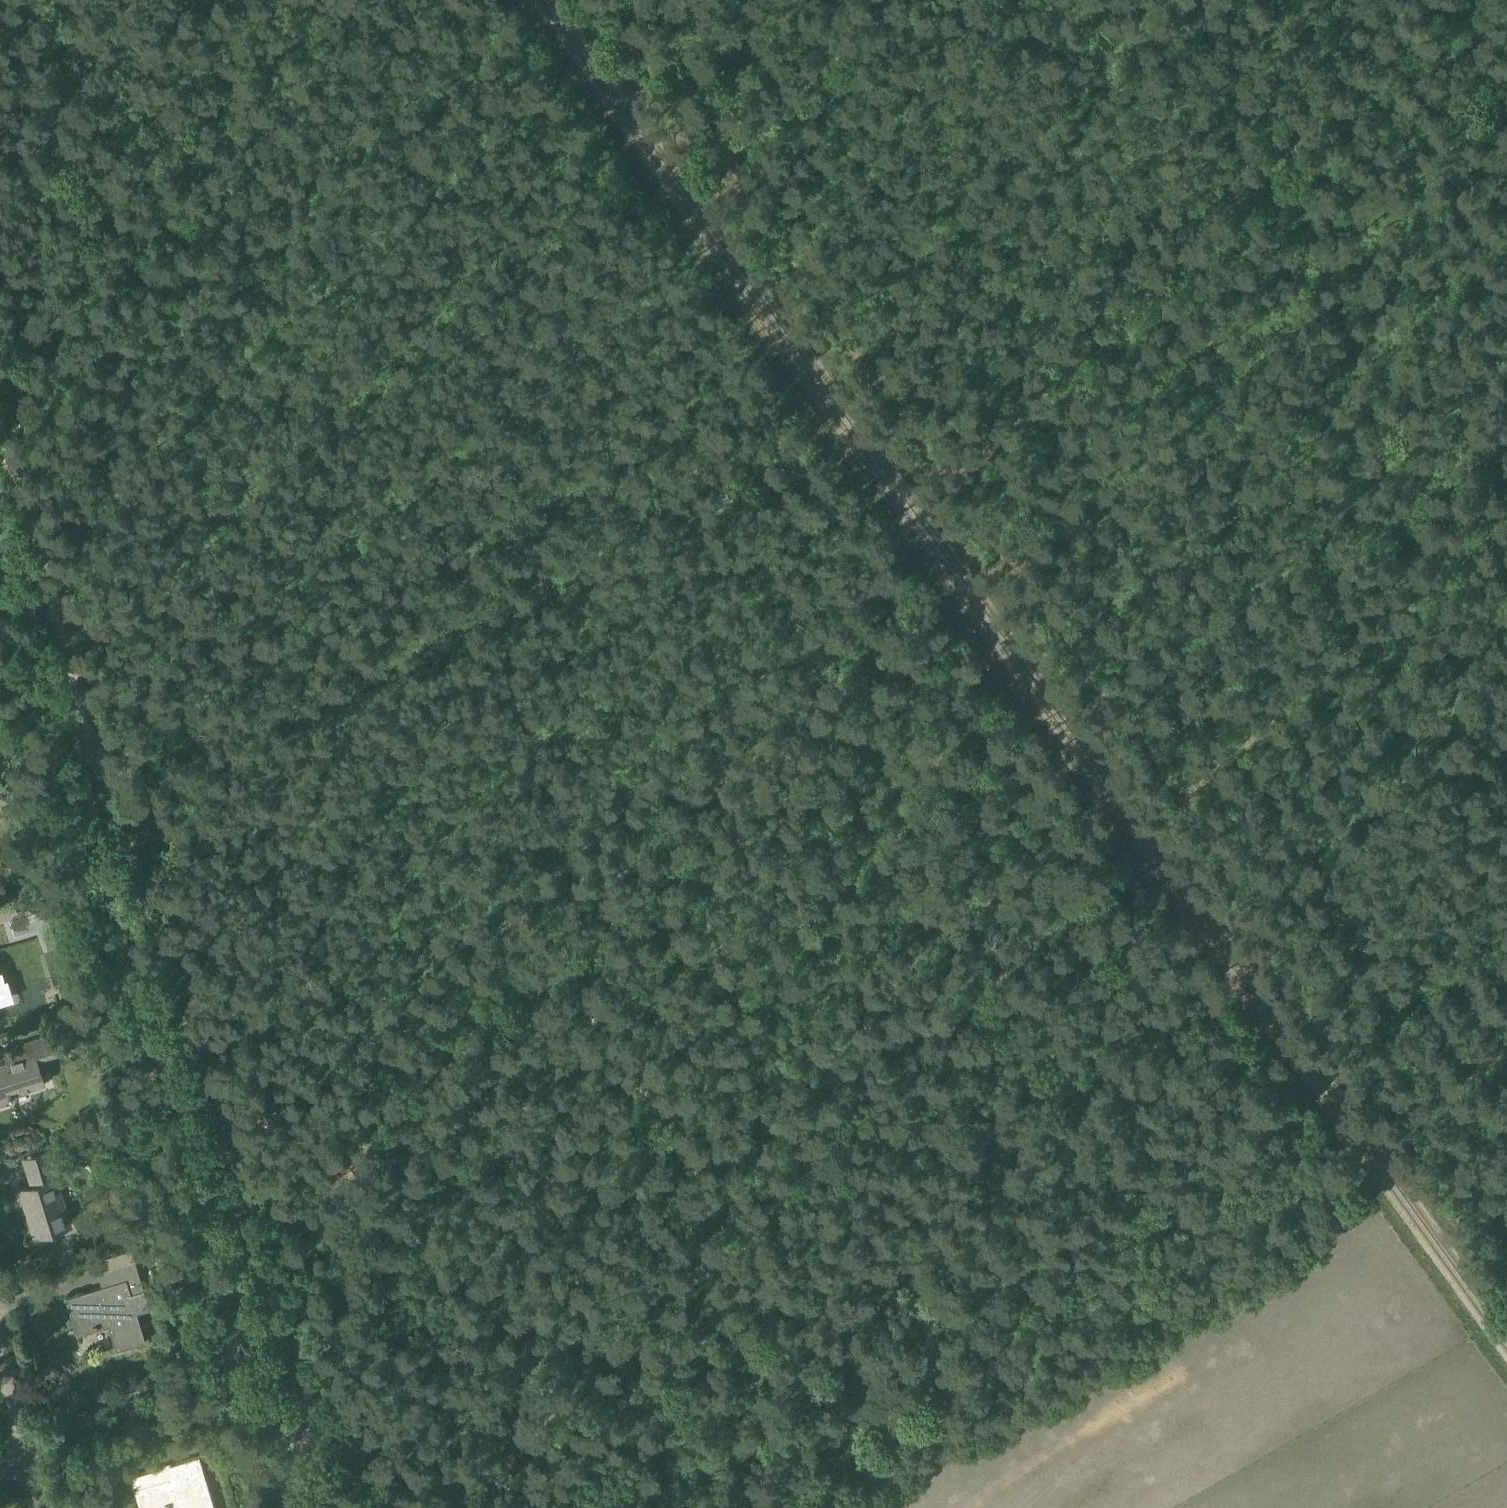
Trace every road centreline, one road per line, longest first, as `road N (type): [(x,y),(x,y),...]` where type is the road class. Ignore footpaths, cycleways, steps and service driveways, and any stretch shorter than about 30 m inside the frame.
road 1 (track): [(315,1507),(0,492)]

